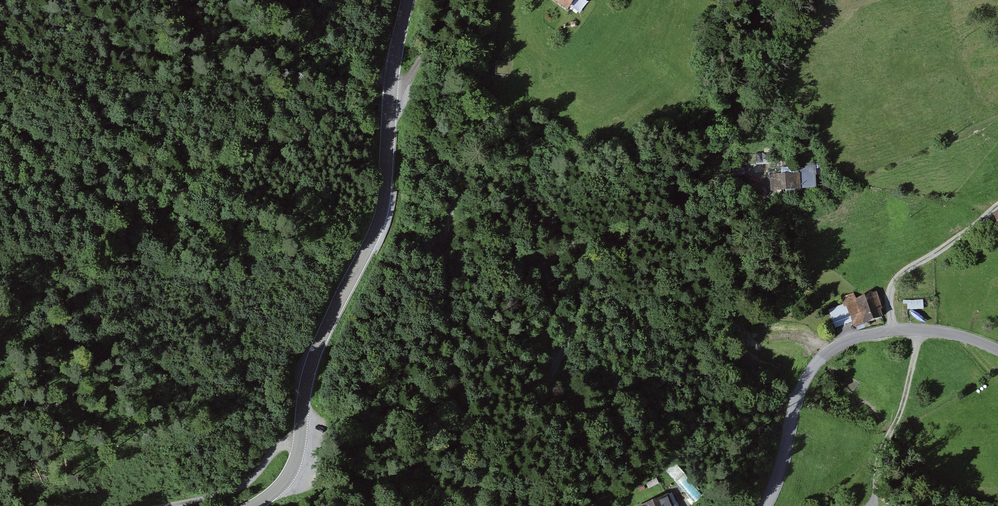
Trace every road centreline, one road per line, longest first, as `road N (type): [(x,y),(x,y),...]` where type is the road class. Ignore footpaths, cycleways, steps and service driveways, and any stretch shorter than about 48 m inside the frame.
road 1 (tertiary): [(254,505),(295,467),(309,369),(381,215),(392,69),(408,0)]
road 2 (track): [(471,505),(486,467),(567,342),(538,278),(547,262),(579,242),(617,238),(721,176),(763,169)]
road 3 (track): [(464,505),(442,256),(476,130),(487,42),(482,0)]
road 4 (track): [(0,336),(77,253),(173,194),(286,138),(334,124),(357,110),(392,69)]
road 5 (tertiary): [(997,351),(952,334),(894,329),(835,347),(804,380),(763,505)]
road 6 (track): [(877,505),(877,470),(922,331)]
road 7 (track): [(997,207),(899,274),(890,291),(894,329)]
road 8 (track): [(173,505),(247,484),(301,434)]

